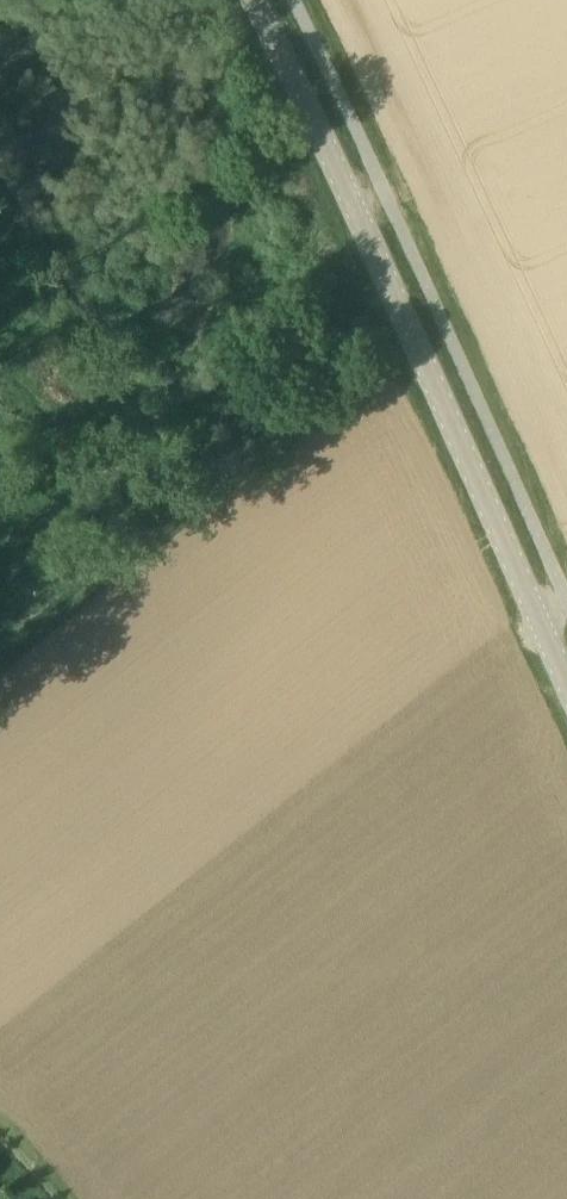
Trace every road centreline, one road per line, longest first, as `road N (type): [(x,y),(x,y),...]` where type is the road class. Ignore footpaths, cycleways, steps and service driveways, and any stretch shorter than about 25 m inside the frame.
road 1 (tertiary): [(566,684),(254,0)]

